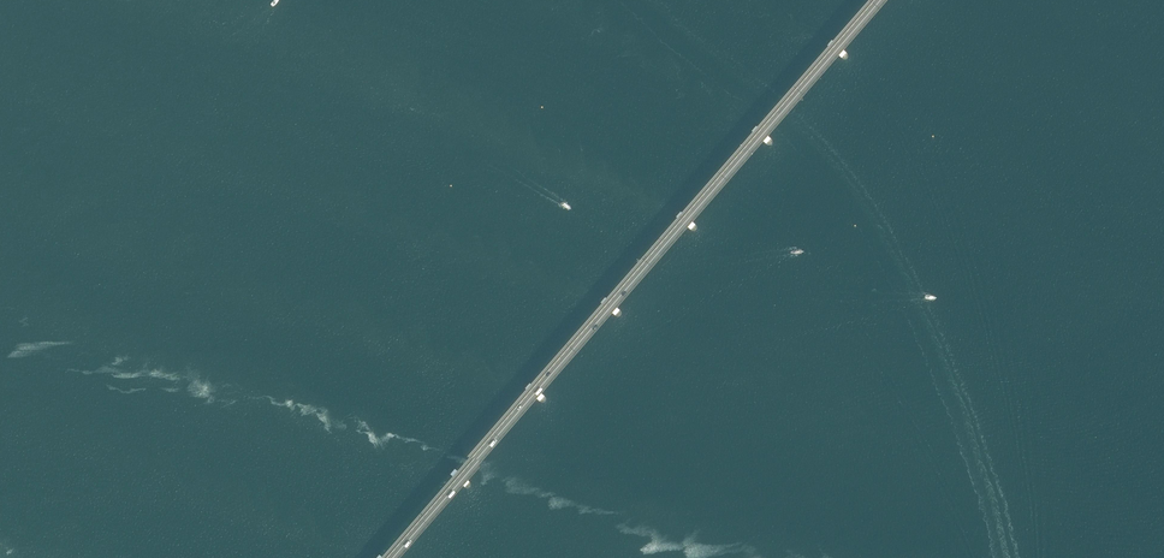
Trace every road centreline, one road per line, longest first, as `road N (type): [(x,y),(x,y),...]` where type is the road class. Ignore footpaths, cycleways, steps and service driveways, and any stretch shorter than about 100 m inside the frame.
road 1 (primary): [(392,557),(883,0)]

